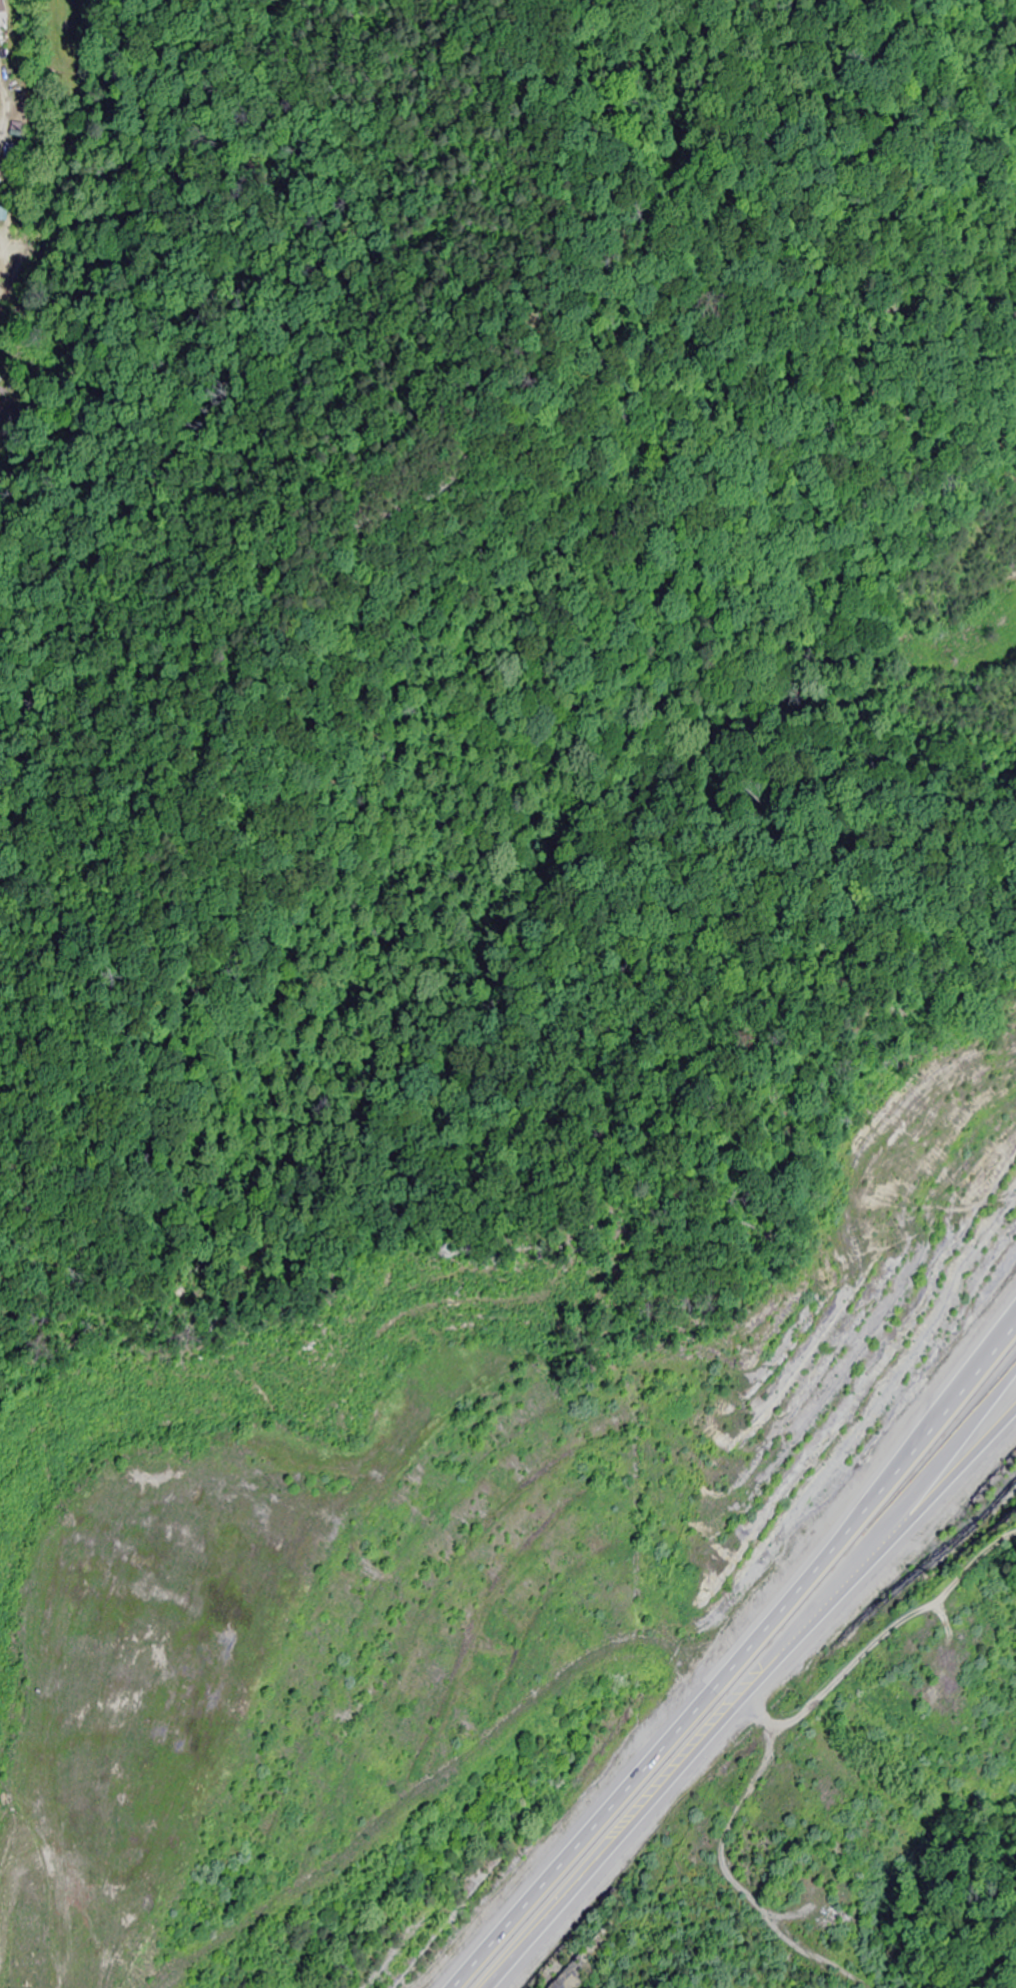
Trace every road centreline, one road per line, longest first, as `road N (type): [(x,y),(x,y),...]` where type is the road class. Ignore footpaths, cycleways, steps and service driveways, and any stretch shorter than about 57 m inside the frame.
road 1 (primary): [(463,1987),(1015,1341)]

